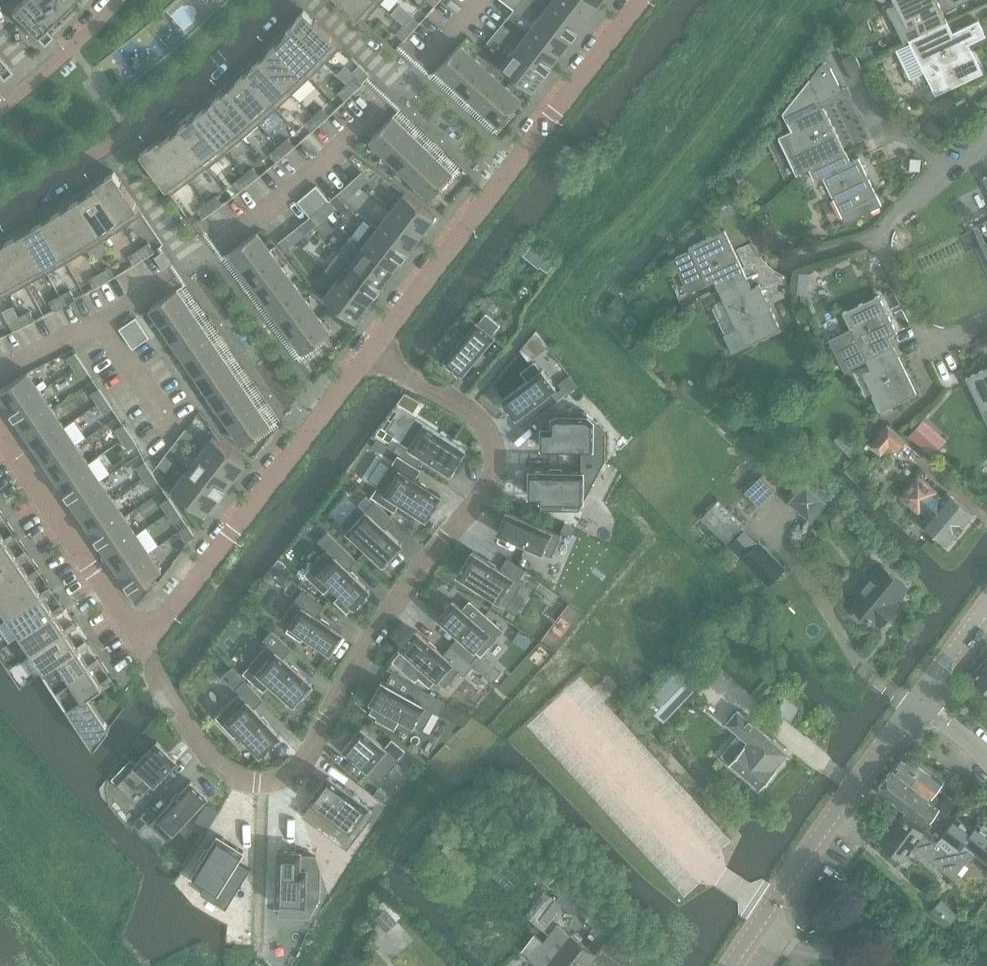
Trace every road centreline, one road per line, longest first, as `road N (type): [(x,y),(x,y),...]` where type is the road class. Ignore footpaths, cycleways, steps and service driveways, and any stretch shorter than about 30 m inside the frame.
road 1 (residential): [(135,632),(232,778),(258,782),(301,766),(419,566),(490,491),(503,466),(504,444),(492,430),(370,349)]
road 2 (residential): [(370,349),(641,0)]
road 3 (residential): [(135,632),(160,622),(370,349)]
road 4 (residential): [(729,965),(923,689)]
road 5 (residential): [(986,134),(878,238),(932,346),(986,320)]
road 6 (residential): [(0,437),(135,632)]
road 7 (residential): [(111,146),(280,0)]
road 8 (residential): [(111,146),(193,263)]
road 9 (residential): [(0,214),(111,146)]

